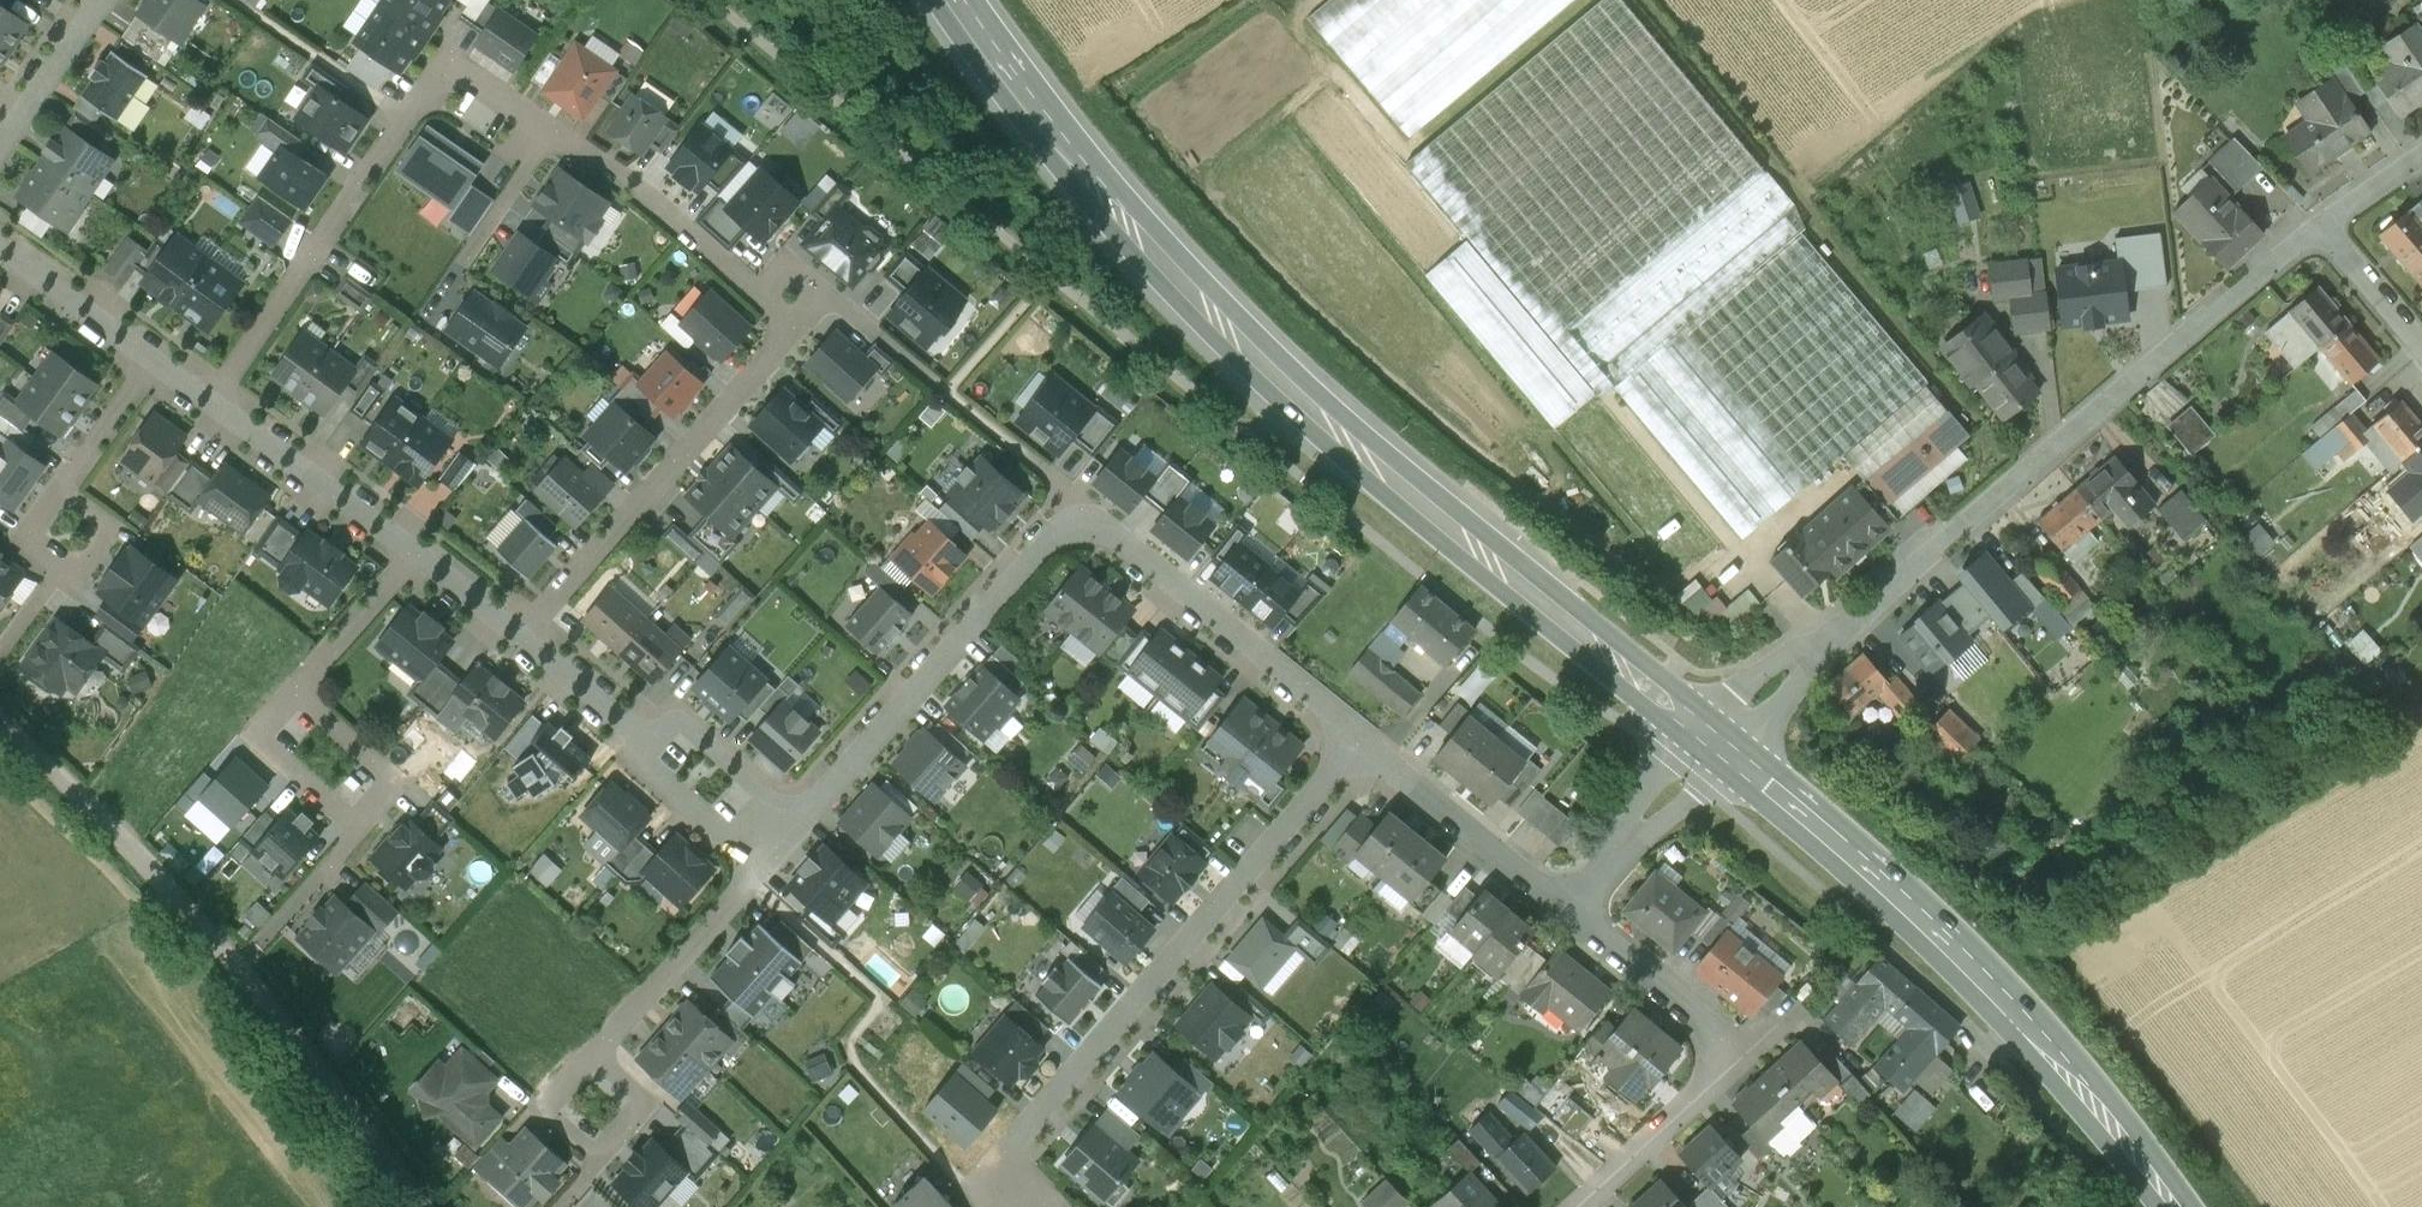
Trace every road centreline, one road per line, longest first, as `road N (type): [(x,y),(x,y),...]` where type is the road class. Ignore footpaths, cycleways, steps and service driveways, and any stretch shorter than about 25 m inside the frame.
road 1 (secondary): [(957,0),(1031,106),(1163,262),(1302,404),(1715,743)]
road 2 (residential): [(1715,743),(2320,225)]
road 3 (secondary): [(1715,743),(1794,807),(2014,1019),(2173,1206)]
road 4 (residential): [(419,1206),(237,967),(0,717)]
road 5 (residential): [(1017,1206),(1024,1140),(1370,749)]
road 6 (residential): [(212,403),(448,65),(551,134)]
road 7 (residential): [(1083,503),(795,823)]
road 8 (residential): [(524,632),(794,325)]
road 9 (residential): [(1083,503),(1370,749)]
road 10 (residential): [(551,134),(643,192),(760,298)]
road 11 (residential): [(1370,749),(1574,914)]
road 12 (residential): [(421,551),(212,403)]
road 13 (residential): [(760,862),(589,1051)]
road 14 (residential): [(1745,1058),(1574,914)]
road 15 (residential): [(551,134),(427,319)]
road 16 (residential): [(589,1051),(646,1102),(600,1154),(543,1103)]
road 17 (residential): [(1580,1206),(1745,1058)]
road 18 (residential): [(1574,914),(1715,743)]
road 19 (residential): [(296,692),(252,737),(362,826)]
road 20 (residential): [(362,826),(400,783),(296,692)]
road 21 (residential): [(152,361),(0,246)]
road 22 (residential): [(421,551),(296,692)]
road 23 (residential): [(652,738),(683,726),(795,823)]
road 24 (residential): [(652,738),(644,757),(760,862)]
road 25 (residential): [(100,0),(0,144)]
road 26 (residential): [(652,738),(524,632)]
road 27 (residential): [(2421,347),(2320,225)]
road 28 (residential): [(152,361),(61,490)]
road 29 (residential): [(61,490),(113,527),(77,577),(64,568)]
road 30 (residential): [(524,632),(421,551)]
road 31 (residential): [(760,298),(786,271),(823,299),(794,325)]
road 32 (residential): [(2320,225),(2421,156)]

